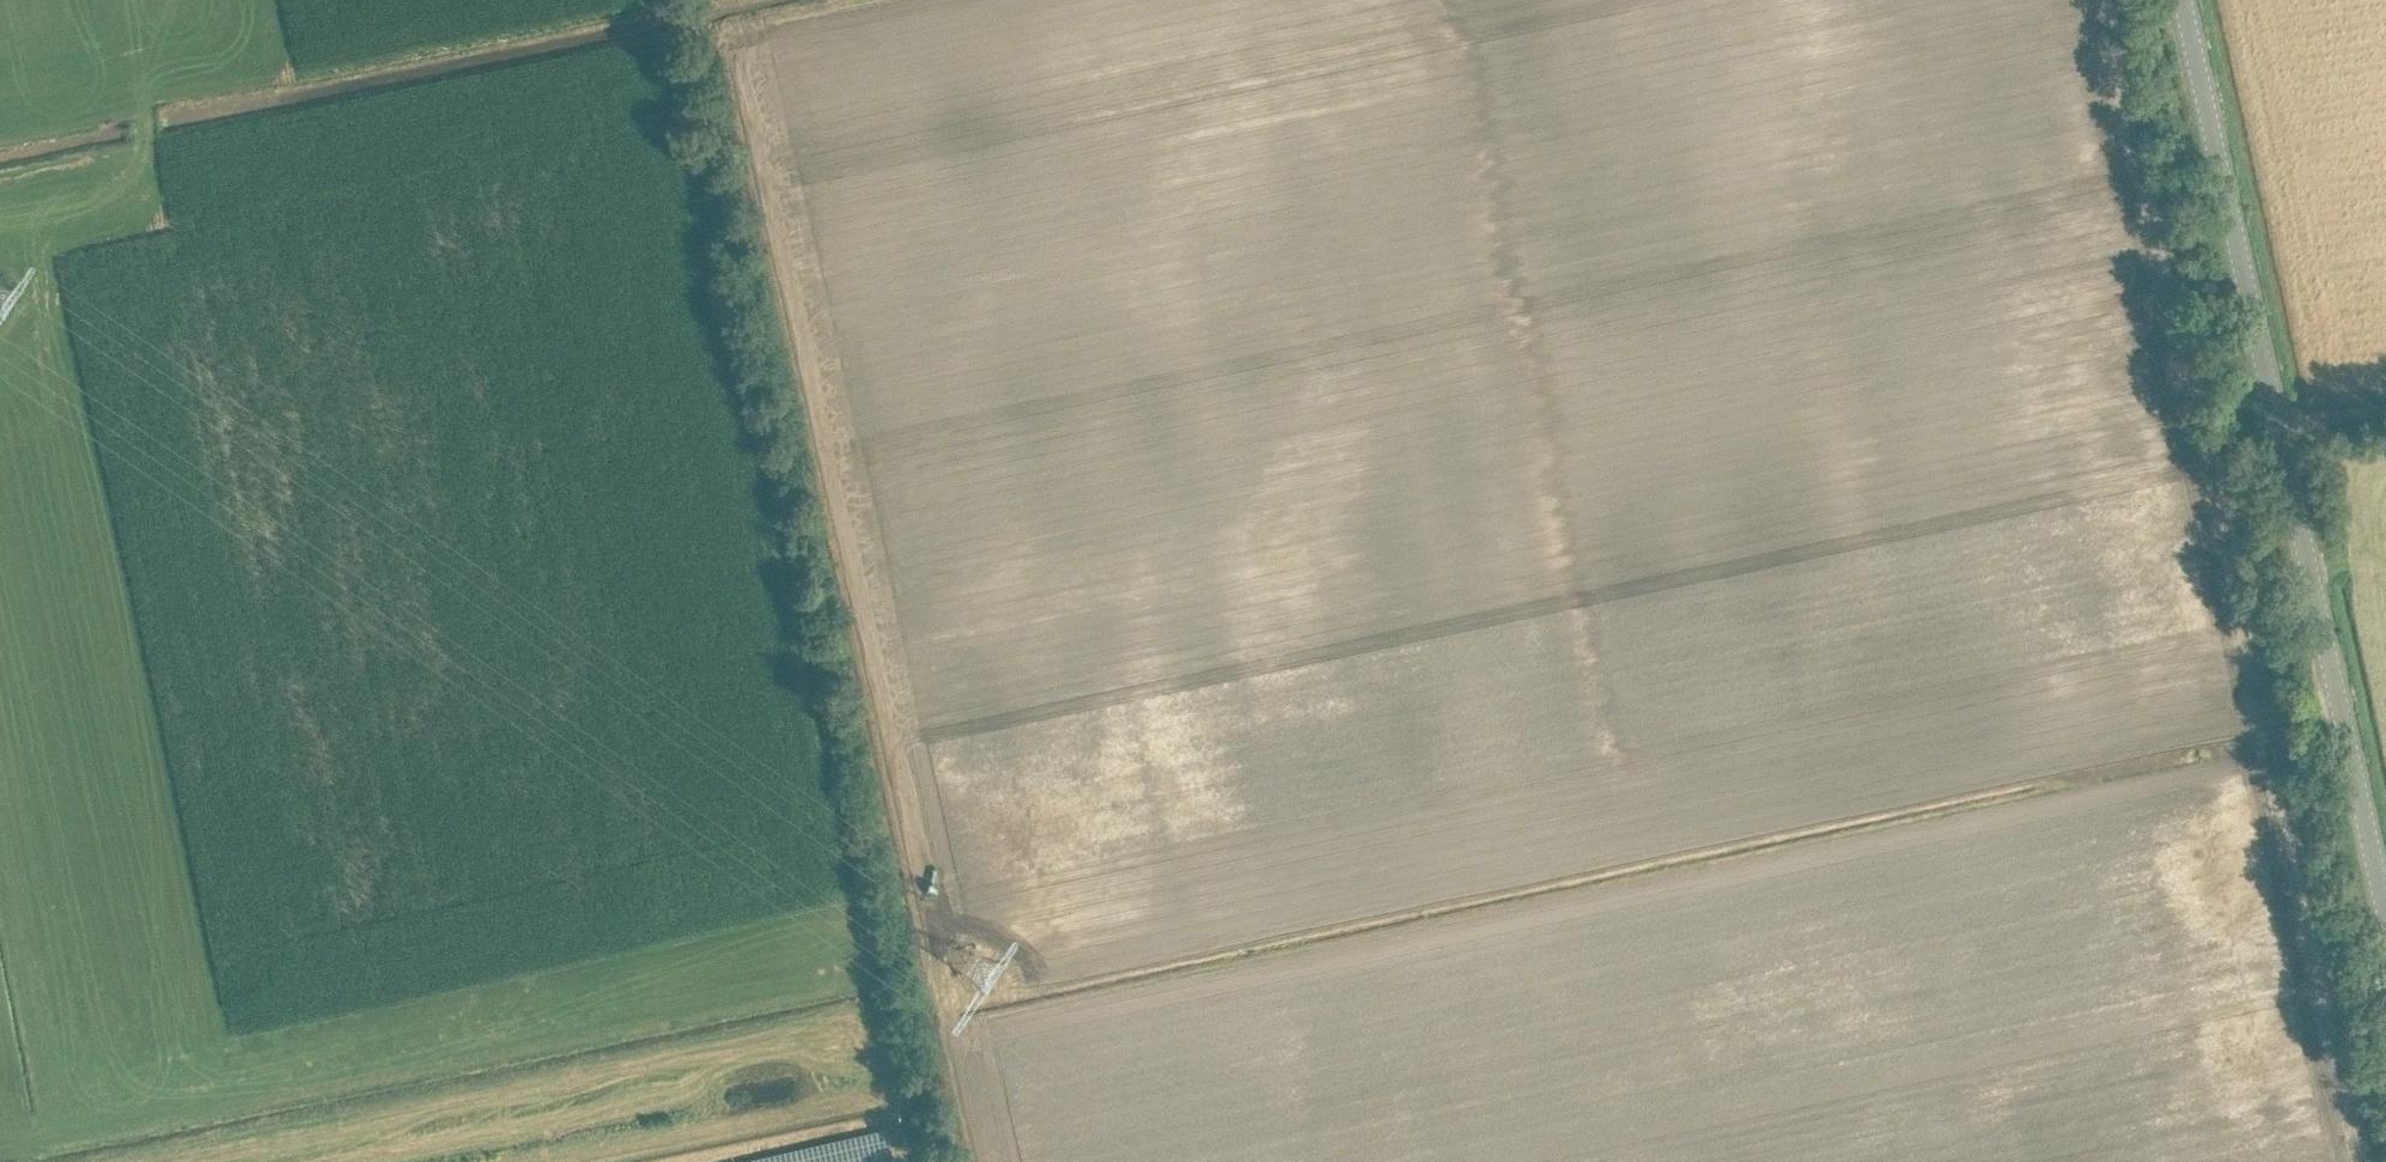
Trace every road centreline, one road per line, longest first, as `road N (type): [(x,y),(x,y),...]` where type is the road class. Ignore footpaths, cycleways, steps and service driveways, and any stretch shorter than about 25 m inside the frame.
road 1 (tertiary): [(2385,909),(2183,0)]

